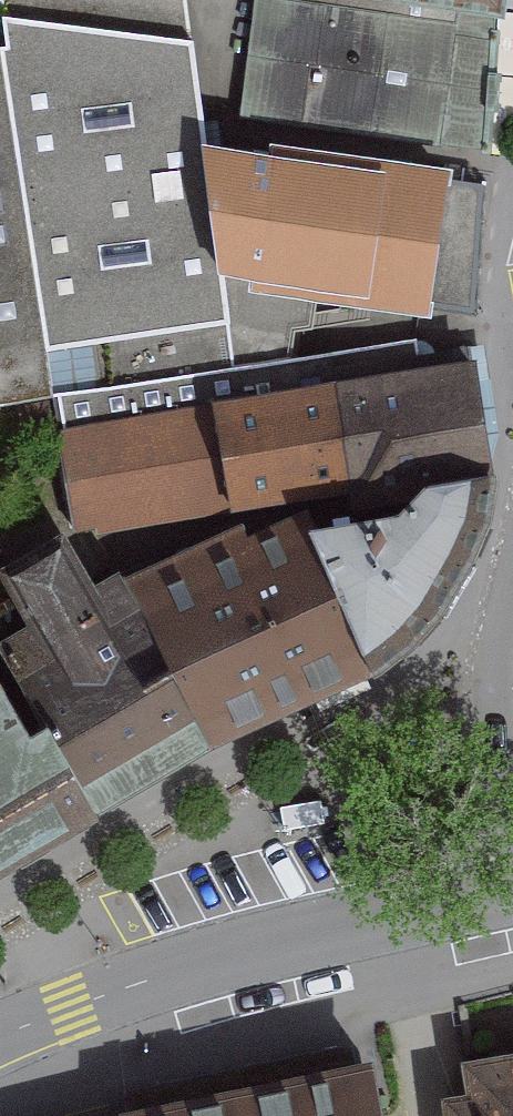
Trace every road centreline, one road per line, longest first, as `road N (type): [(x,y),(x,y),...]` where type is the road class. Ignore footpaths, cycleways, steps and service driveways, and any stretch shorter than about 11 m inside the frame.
road 1 (residential): [(0,1034),(382,919),(512,893)]
road 2 (residential): [(512,582),(489,679),(512,862)]

